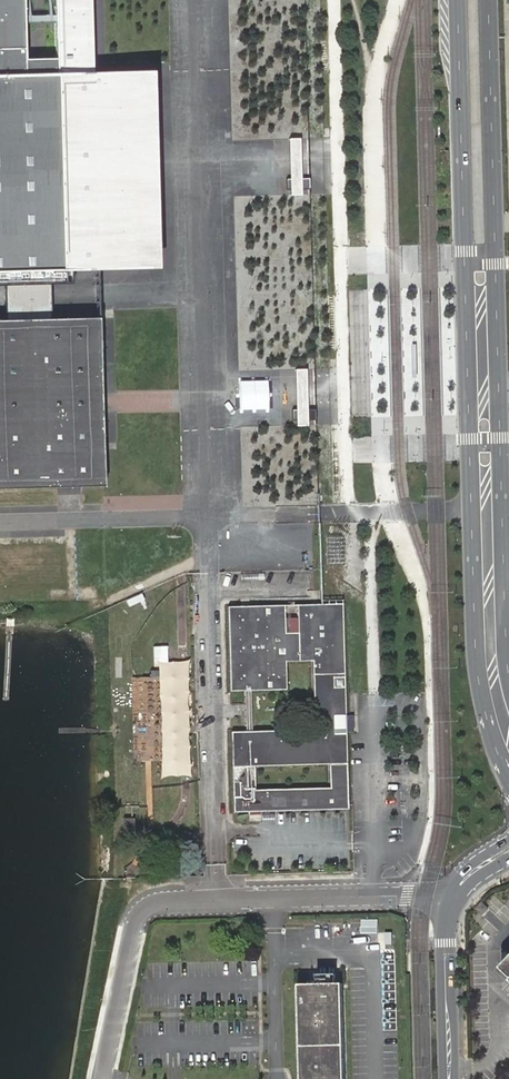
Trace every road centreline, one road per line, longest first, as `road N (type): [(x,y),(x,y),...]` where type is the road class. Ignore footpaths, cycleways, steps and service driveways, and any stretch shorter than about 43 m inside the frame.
road 1 (secondary): [(457,0),(475,647),(487,722),(508,780)]
road 2 (secondary): [(508,675),(488,0)]
road 3 (tertiary): [(449,1078),(450,904)]

